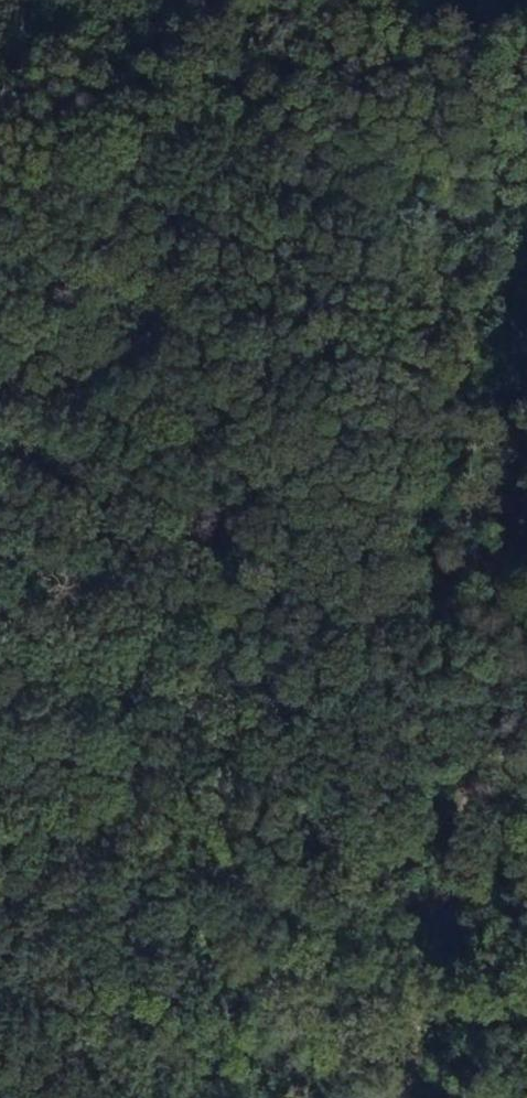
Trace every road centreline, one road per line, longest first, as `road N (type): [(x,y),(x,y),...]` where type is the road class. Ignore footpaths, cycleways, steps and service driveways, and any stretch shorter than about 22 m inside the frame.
road 1 (track): [(250,1097),(0,365)]
road 2 (track): [(411,1097),(493,457),(526,335)]

